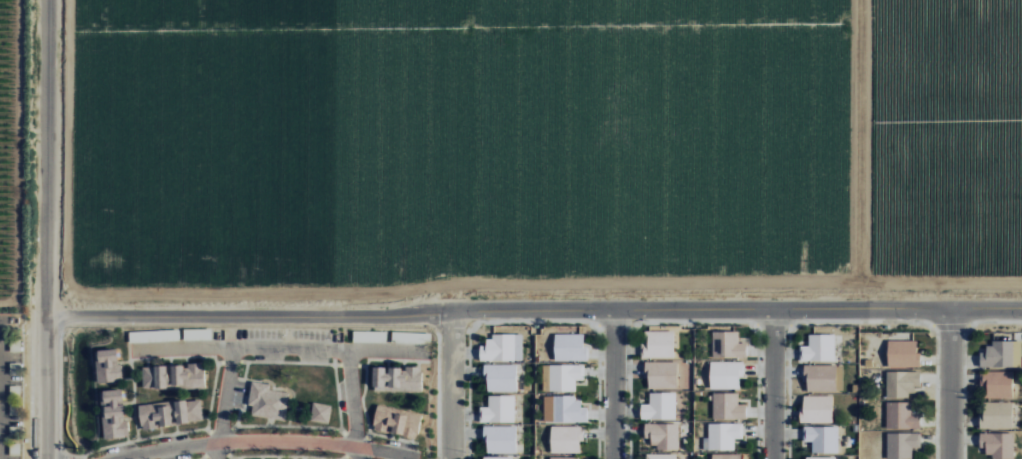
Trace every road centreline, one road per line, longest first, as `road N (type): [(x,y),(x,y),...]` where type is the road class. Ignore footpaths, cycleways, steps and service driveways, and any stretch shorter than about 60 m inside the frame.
road 1 (residential): [(46,303),(1021,309)]
road 2 (track): [(46,303),(49,0)]
road 3 (residential): [(47,458),(46,303)]
road 4 (residential): [(771,458),(773,308)]
road 5 (residential): [(451,458),(452,308)]
road 6 (residential): [(613,309),(614,458)]
road 7 (residential): [(948,309),(948,458)]

